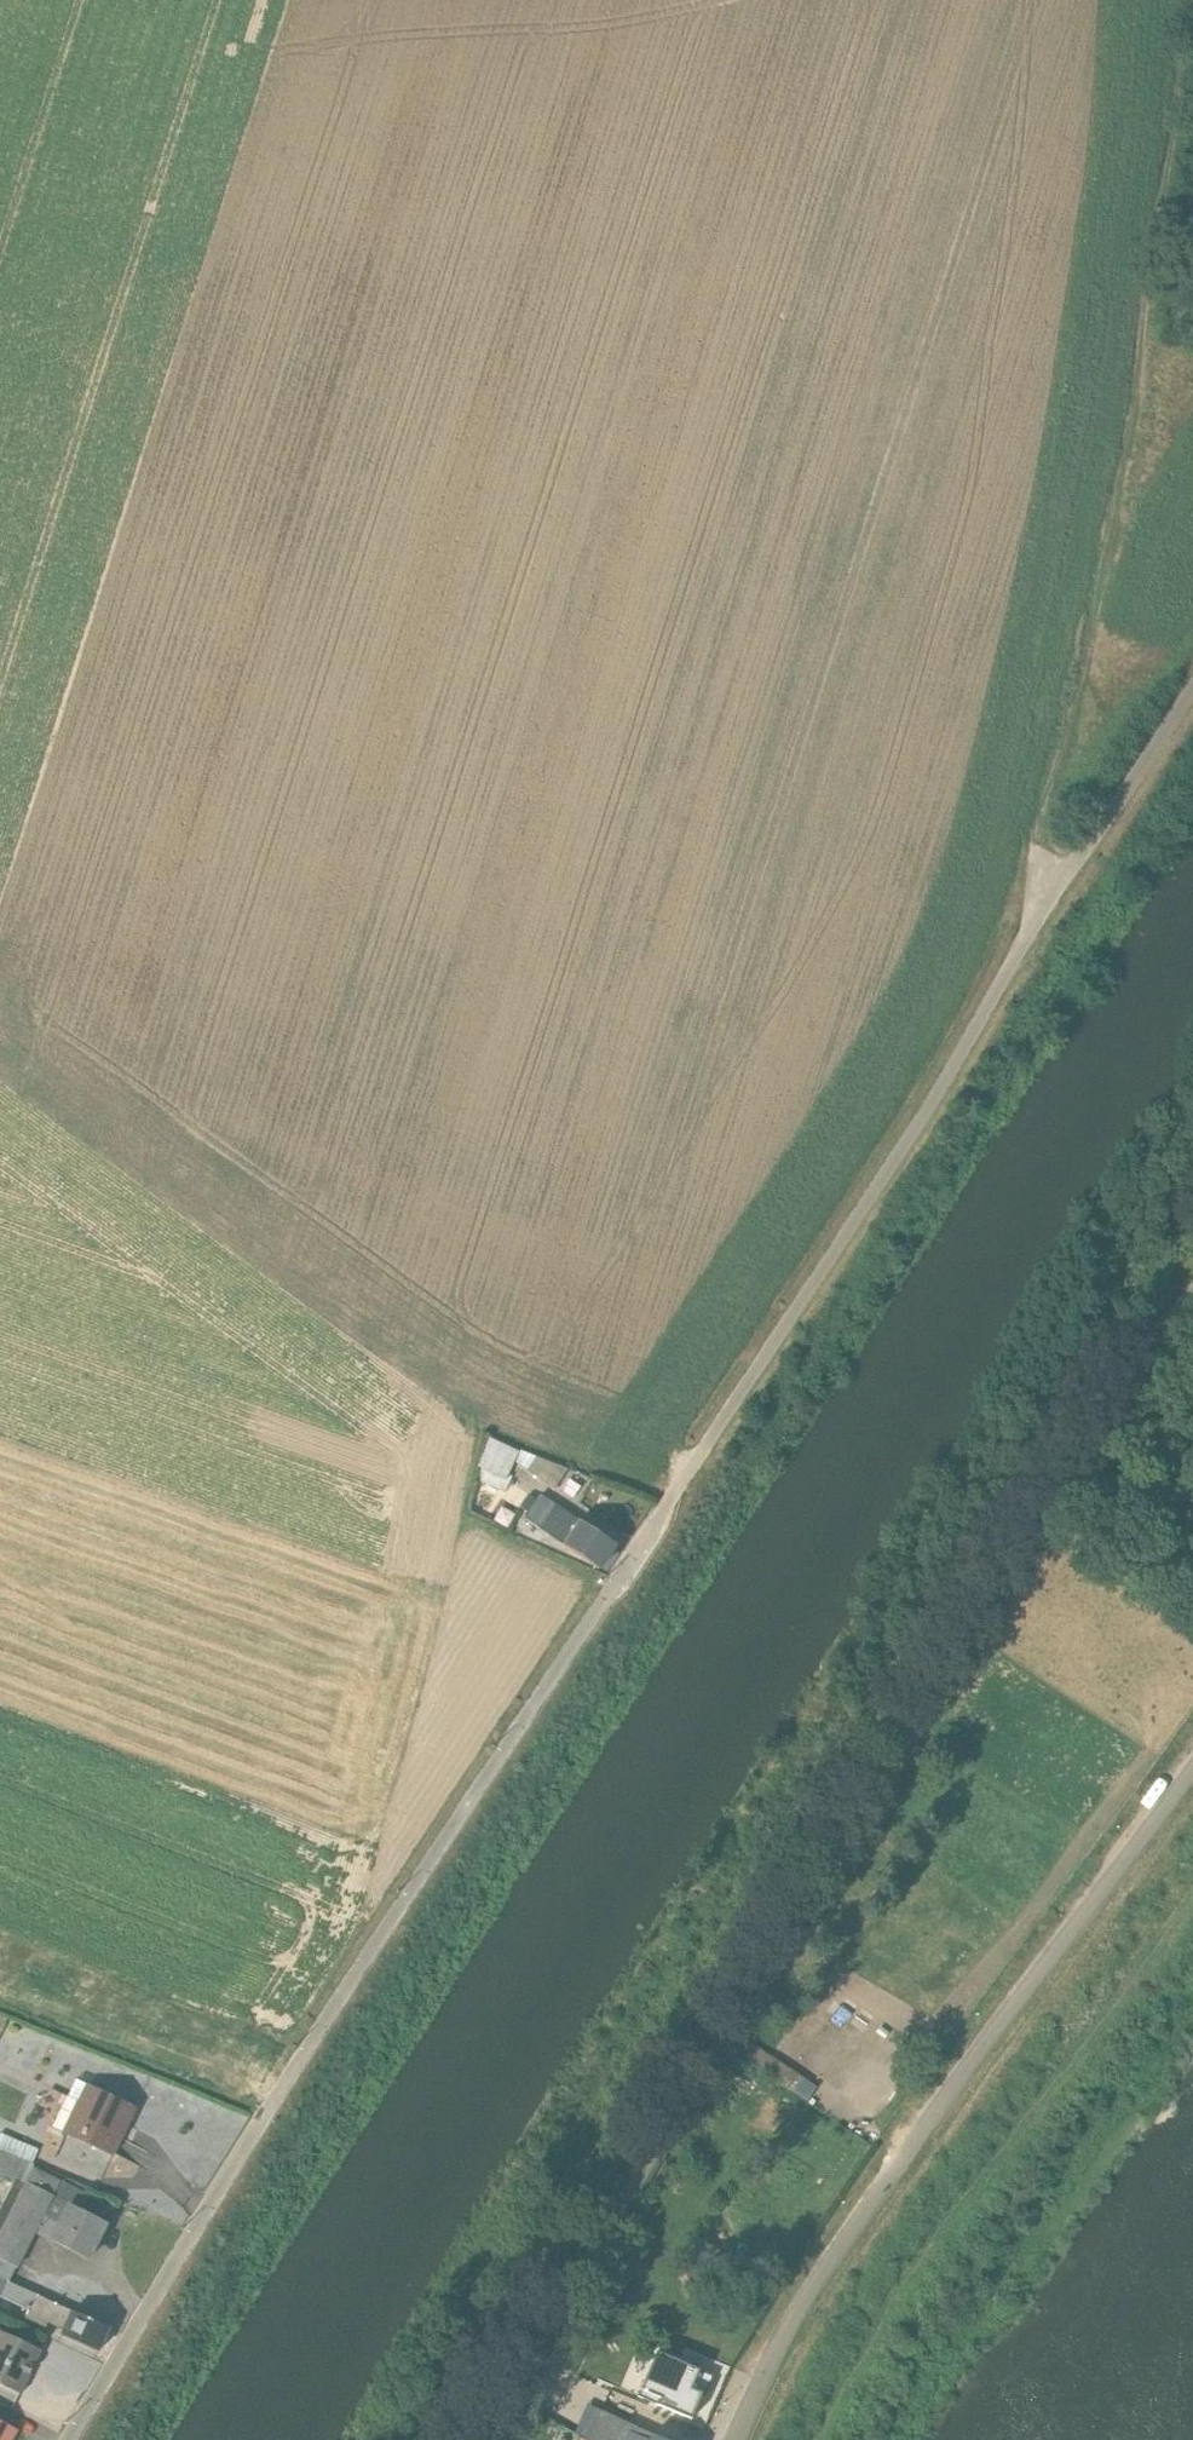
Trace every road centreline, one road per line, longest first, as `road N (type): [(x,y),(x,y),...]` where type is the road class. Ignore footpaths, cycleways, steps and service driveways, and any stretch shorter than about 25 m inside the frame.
road 1 (unclassified): [(69,2439),(255,2129),(889,1169),(1042,908)]
road 2 (residential): [(1192,1298),(1132,1366),(818,1856),(609,2203),(481,2439)]
road 3 (residential): [(735,2439),(819,2272),(1192,1765)]

